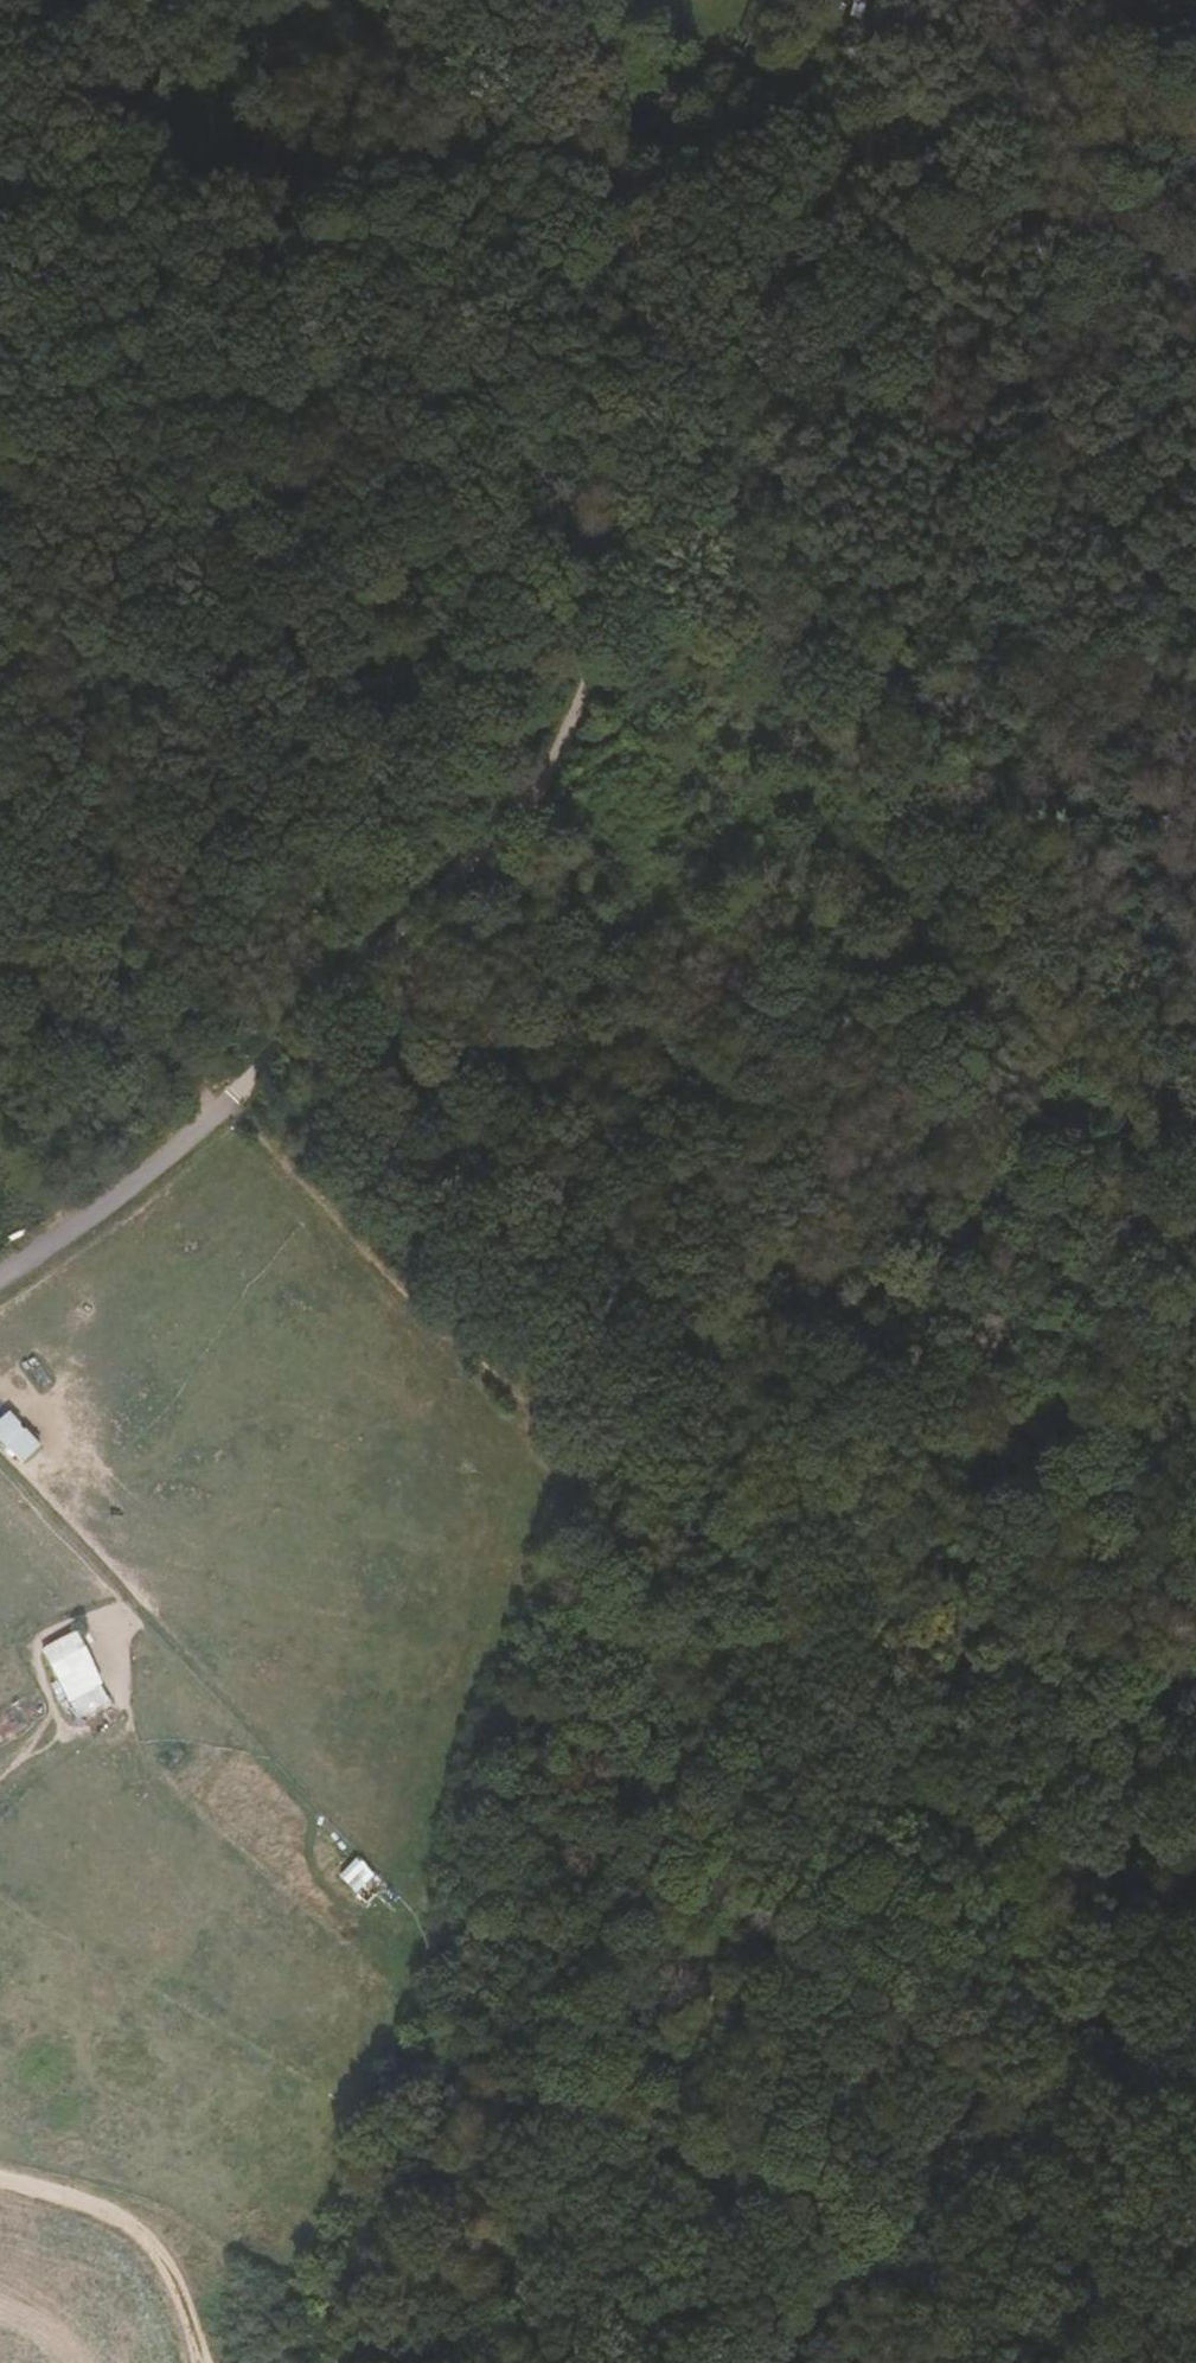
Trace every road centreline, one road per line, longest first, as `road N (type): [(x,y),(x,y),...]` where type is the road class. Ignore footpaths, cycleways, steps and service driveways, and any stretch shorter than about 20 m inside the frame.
road 1 (unclassified): [(0,1276),(95,1217),(240,1098)]
road 2 (track): [(206,2362),(167,2263),(146,2236),(92,2205),(0,2181)]

